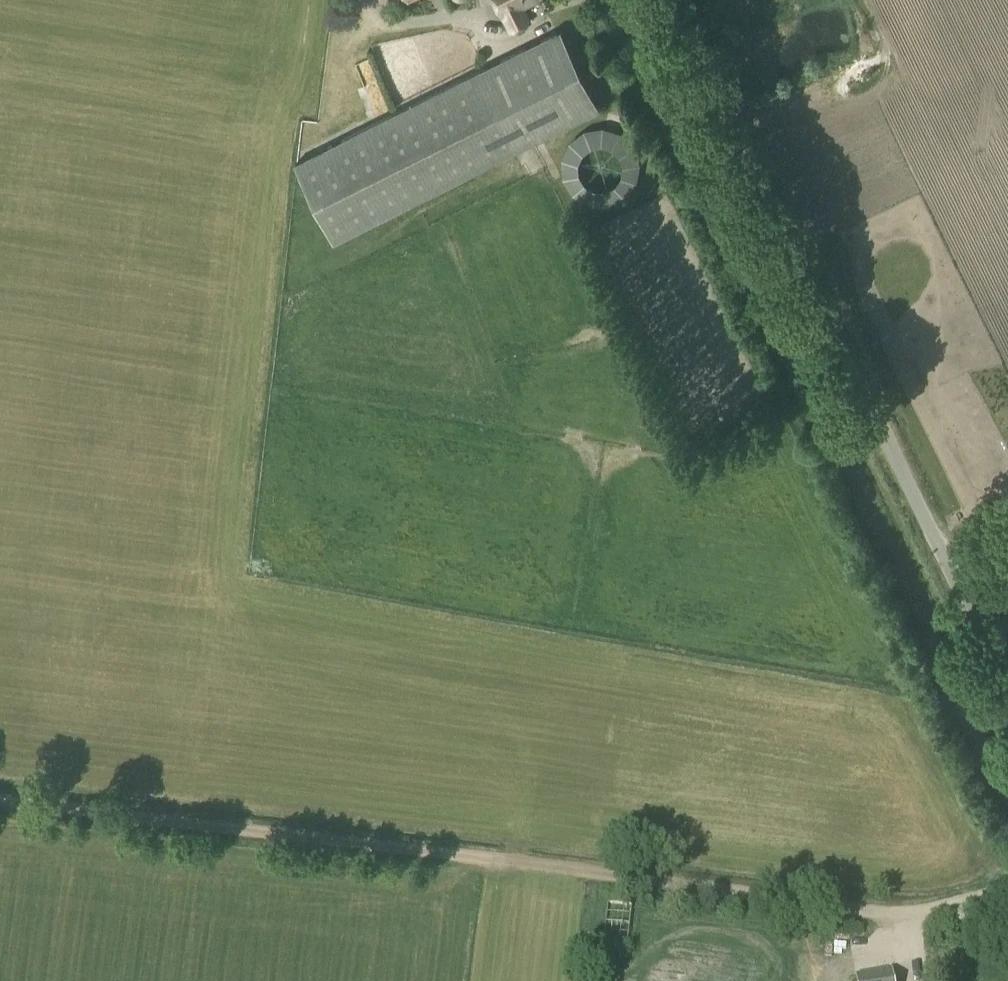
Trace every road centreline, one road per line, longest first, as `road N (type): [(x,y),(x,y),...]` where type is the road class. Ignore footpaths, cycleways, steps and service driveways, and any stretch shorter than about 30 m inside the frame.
road 1 (track): [(0,808),(887,915),(1007,891)]
road 2 (unclassified): [(1007,690),(671,0)]

